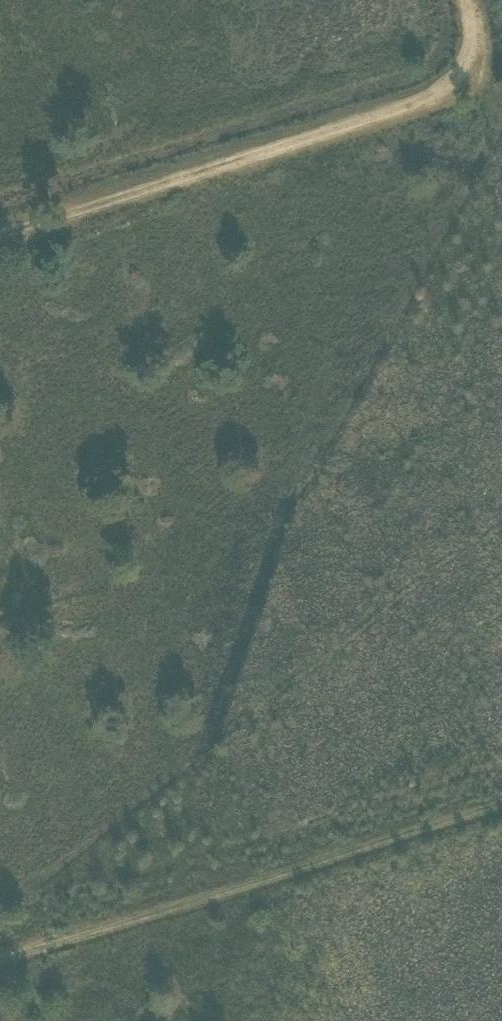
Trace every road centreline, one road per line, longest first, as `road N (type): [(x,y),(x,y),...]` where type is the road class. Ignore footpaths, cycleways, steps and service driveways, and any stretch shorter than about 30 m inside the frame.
road 1 (track): [(470,0),(483,47),(475,69),(0,225)]
road 2 (track): [(0,959),(501,802)]

